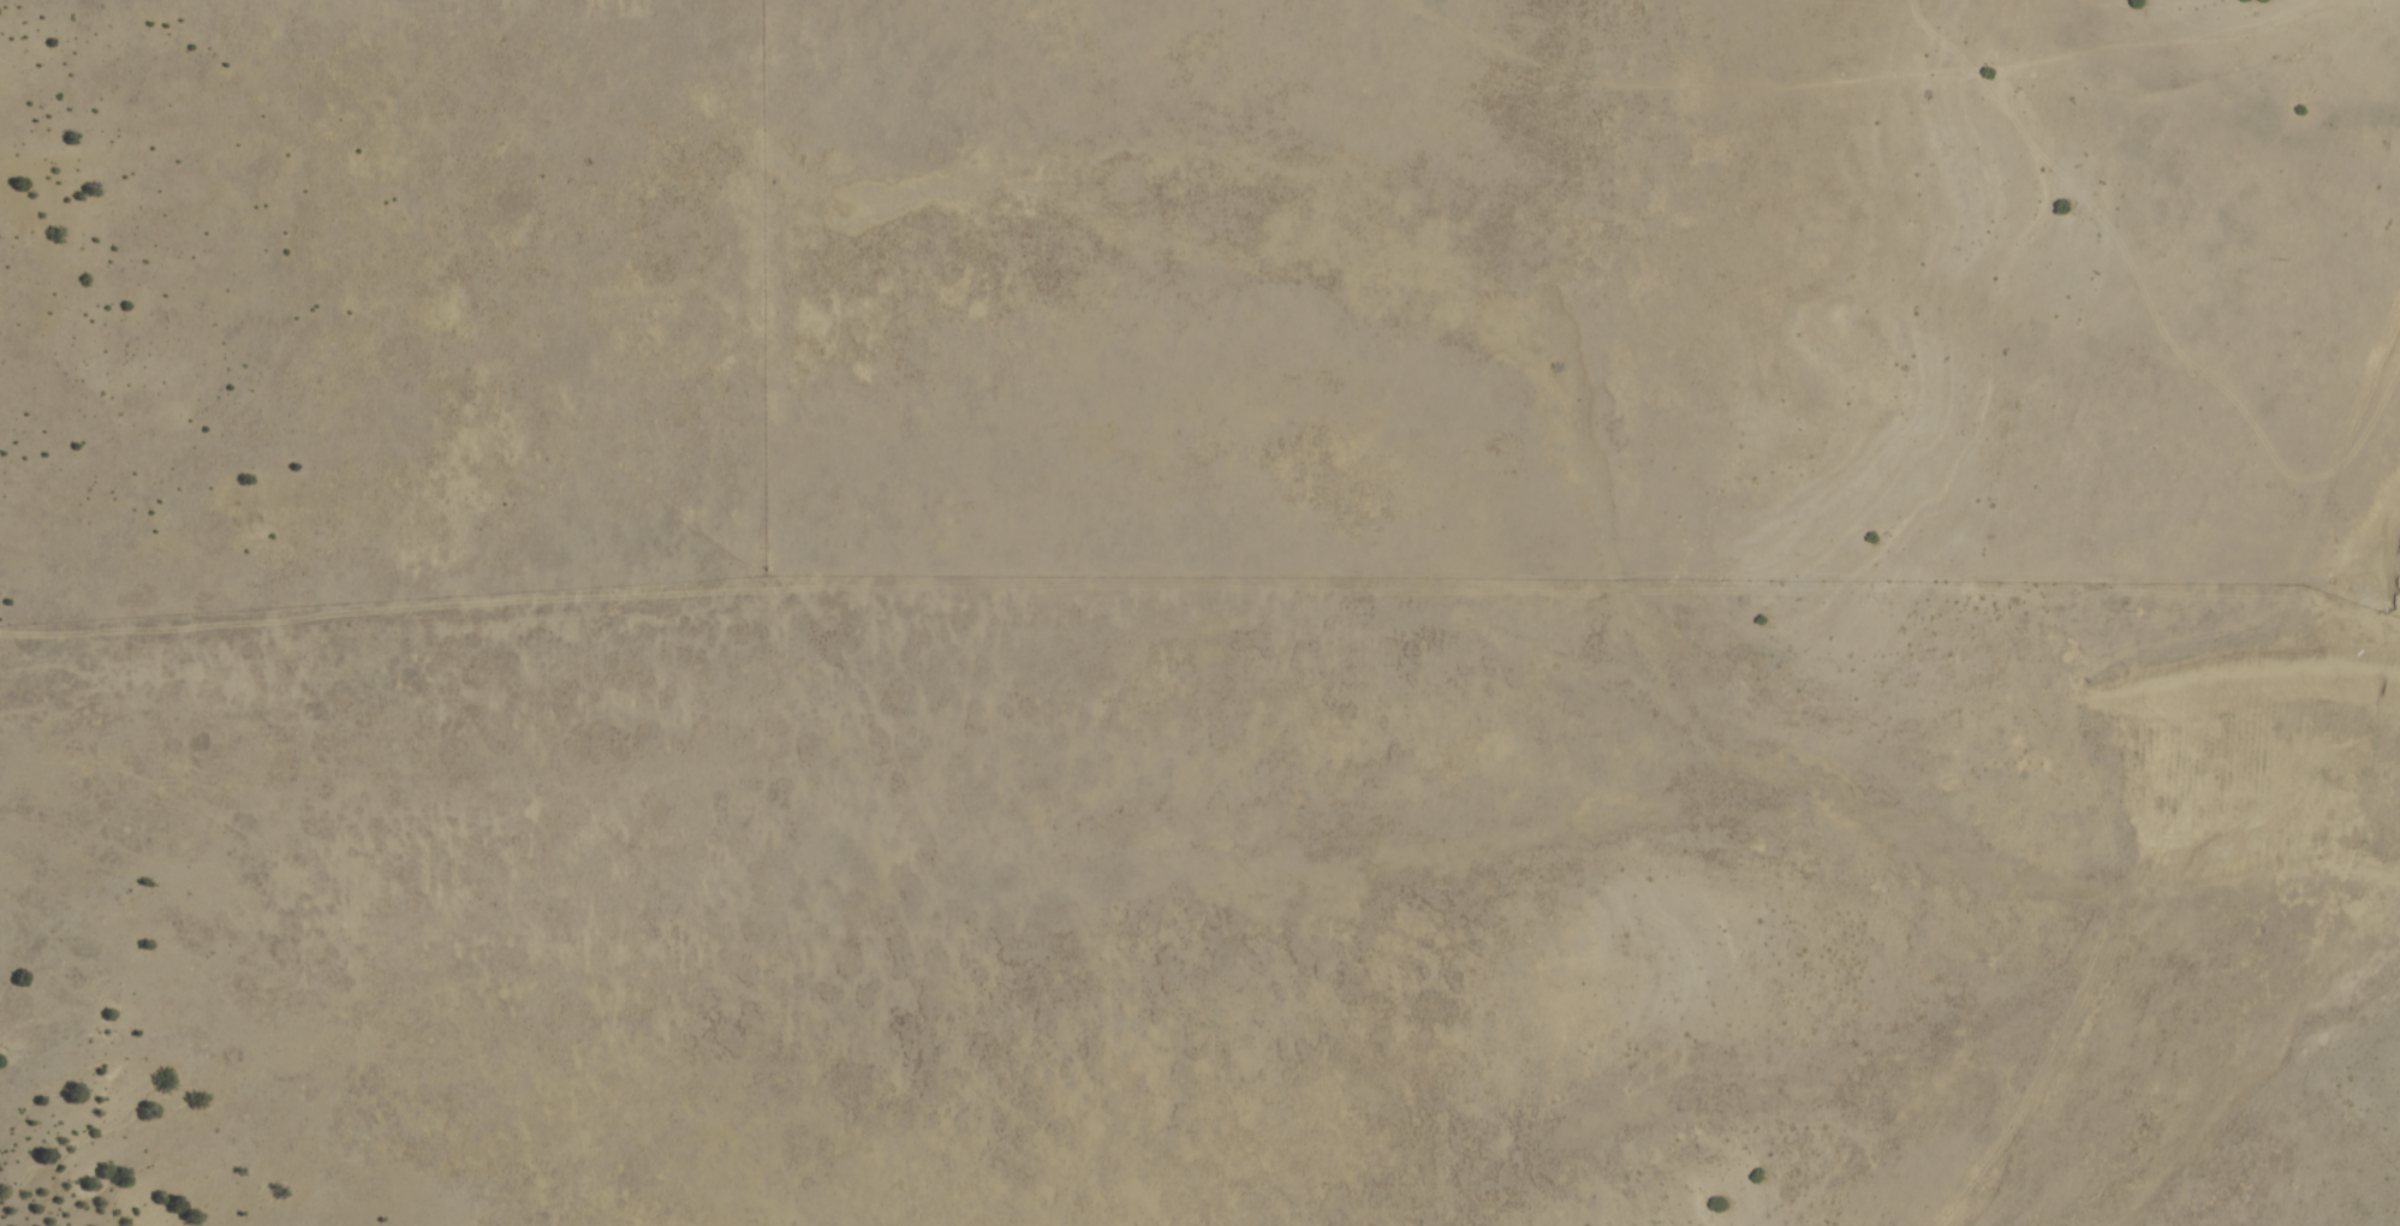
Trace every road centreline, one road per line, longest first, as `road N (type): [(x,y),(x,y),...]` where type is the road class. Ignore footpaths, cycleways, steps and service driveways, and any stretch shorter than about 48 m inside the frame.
road 1 (residential): [(2399,491),(2292,633),(1963,1173),(1947,1225)]

